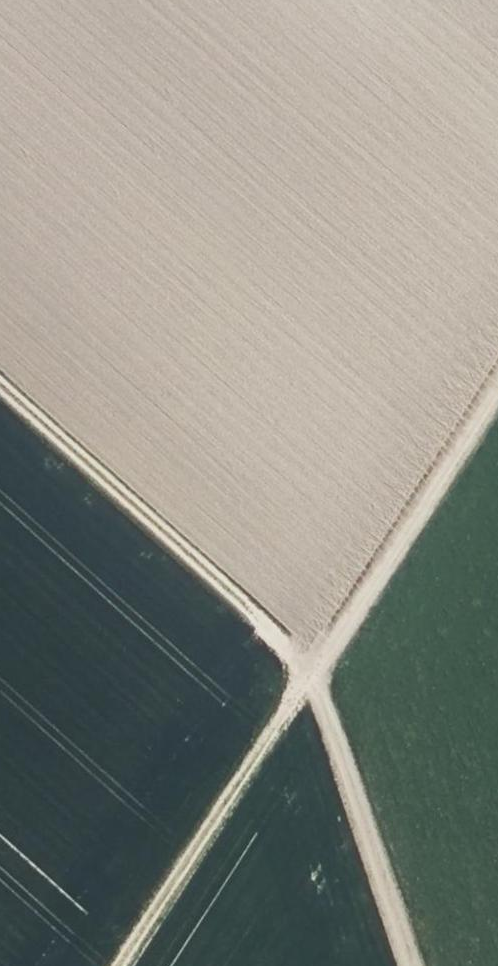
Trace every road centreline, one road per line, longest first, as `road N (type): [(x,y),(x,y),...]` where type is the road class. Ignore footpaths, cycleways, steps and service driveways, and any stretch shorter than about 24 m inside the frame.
road 1 (track): [(0,386),(307,661),(409,965)]
road 2 (track): [(111,965),(497,360)]

